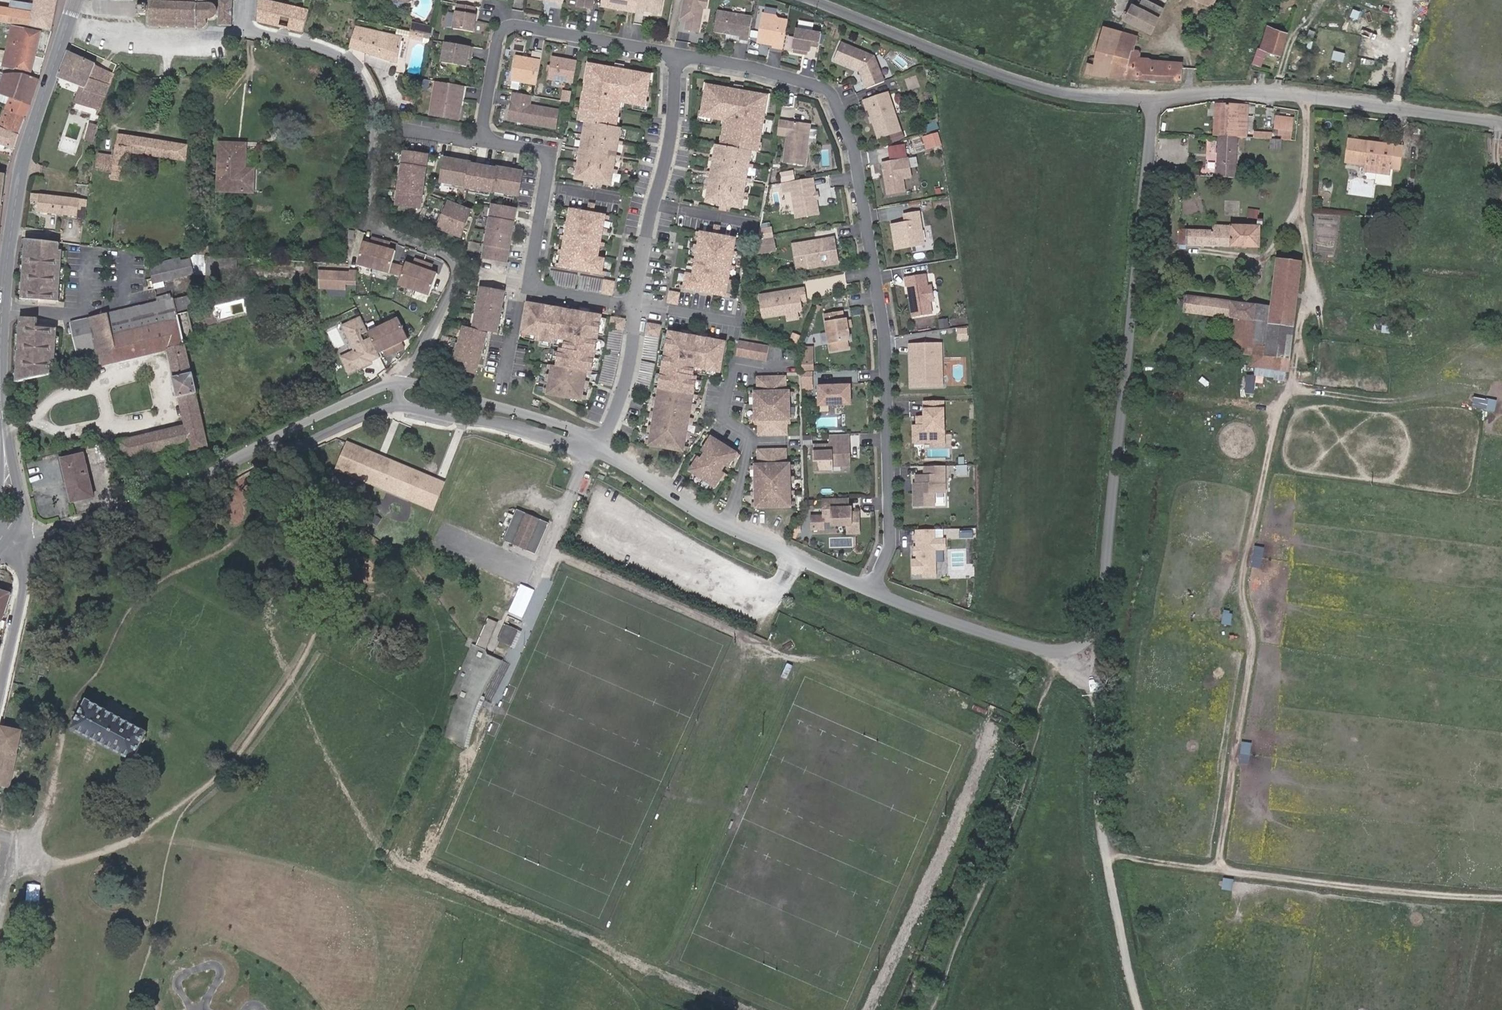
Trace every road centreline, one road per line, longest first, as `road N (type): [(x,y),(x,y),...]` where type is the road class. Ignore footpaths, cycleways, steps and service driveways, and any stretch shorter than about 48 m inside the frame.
road 1 (residential): [(870,591),(1060,655),(1094,651),(1159,100)]
road 2 (track): [(1219,868),(1250,639),(1241,570),(1279,407),(1290,392),(1311,268),(1302,98)]
road 3 (residential): [(674,52),(831,93),(855,146),(886,342),(889,549),(870,591)]
road 4 (residential): [(636,307),(528,288),(549,154),(480,140),(495,18),(674,52)]
road 5 (residential): [(252,0),(254,29),(323,48),(360,69),(378,116),(374,202),(383,233),(456,268),(440,323),(402,383)]
road 6 (track): [(1112,860),(1501,899)]
road 7 (track): [(1145,1009),(1109,845),(1094,651)]
road 8 (residential): [(1159,100),(1026,85),(814,0)]
road 9 (tertiary): [(2,345),(21,174),(77,0)]
road 10 (residential): [(1501,121),(1244,92),(1159,100)]
road 11 (residential): [(595,449),(796,564),(870,591)]
road 12 (residential): [(402,383),(307,421),(154,501)]
road 13 (residential): [(154,501),(212,486),(380,409),(401,408)]
road 14 (residential): [(674,52),(671,133),(636,307)]
road 15 (residential): [(595,449),(562,425),(402,383)]
road 16 (residential): [(401,408),(595,449)]
road 17 (tertiary): [(13,535),(28,570),(0,702)]
road 18 (residential): [(595,449),(624,388),(636,307)]
road 19 (residential): [(154,501),(34,538),(13,535)]

